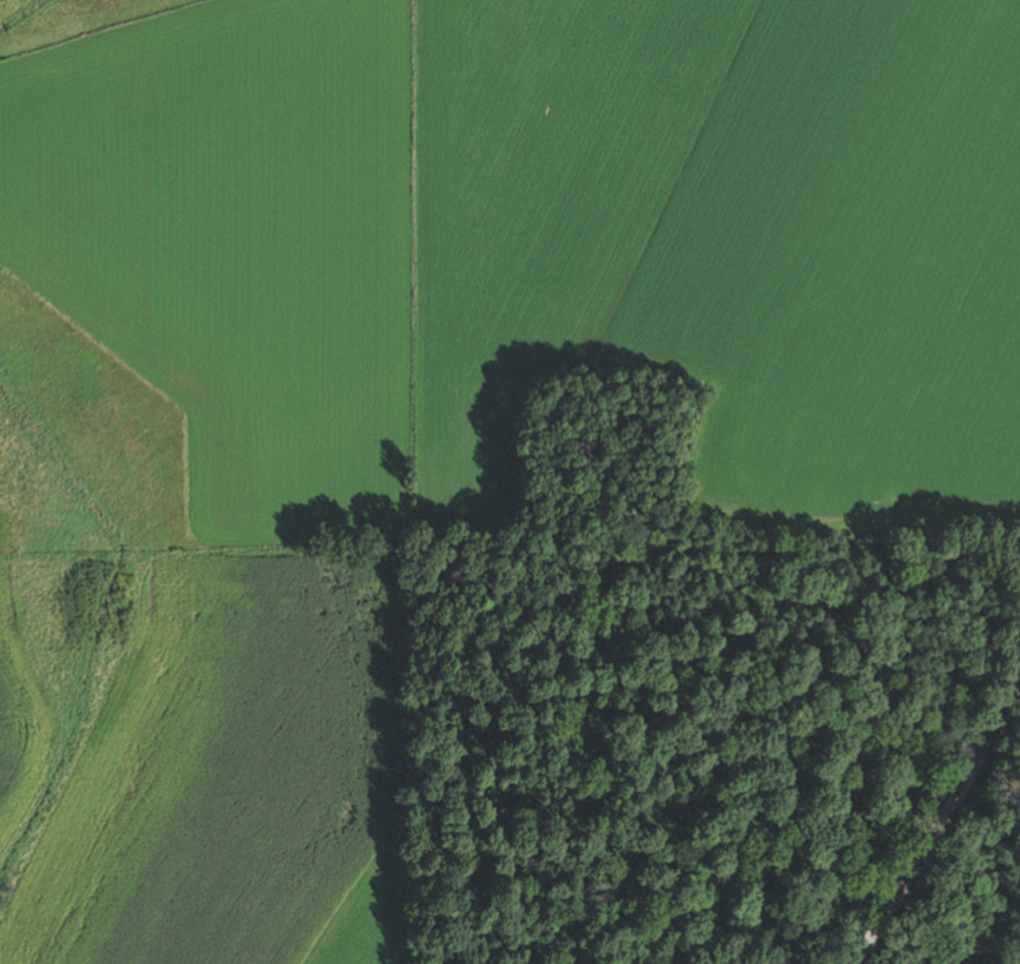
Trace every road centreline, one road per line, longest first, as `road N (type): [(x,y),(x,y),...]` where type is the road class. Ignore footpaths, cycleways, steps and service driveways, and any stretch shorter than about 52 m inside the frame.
road 1 (residential): [(857,963),(1019,685)]

